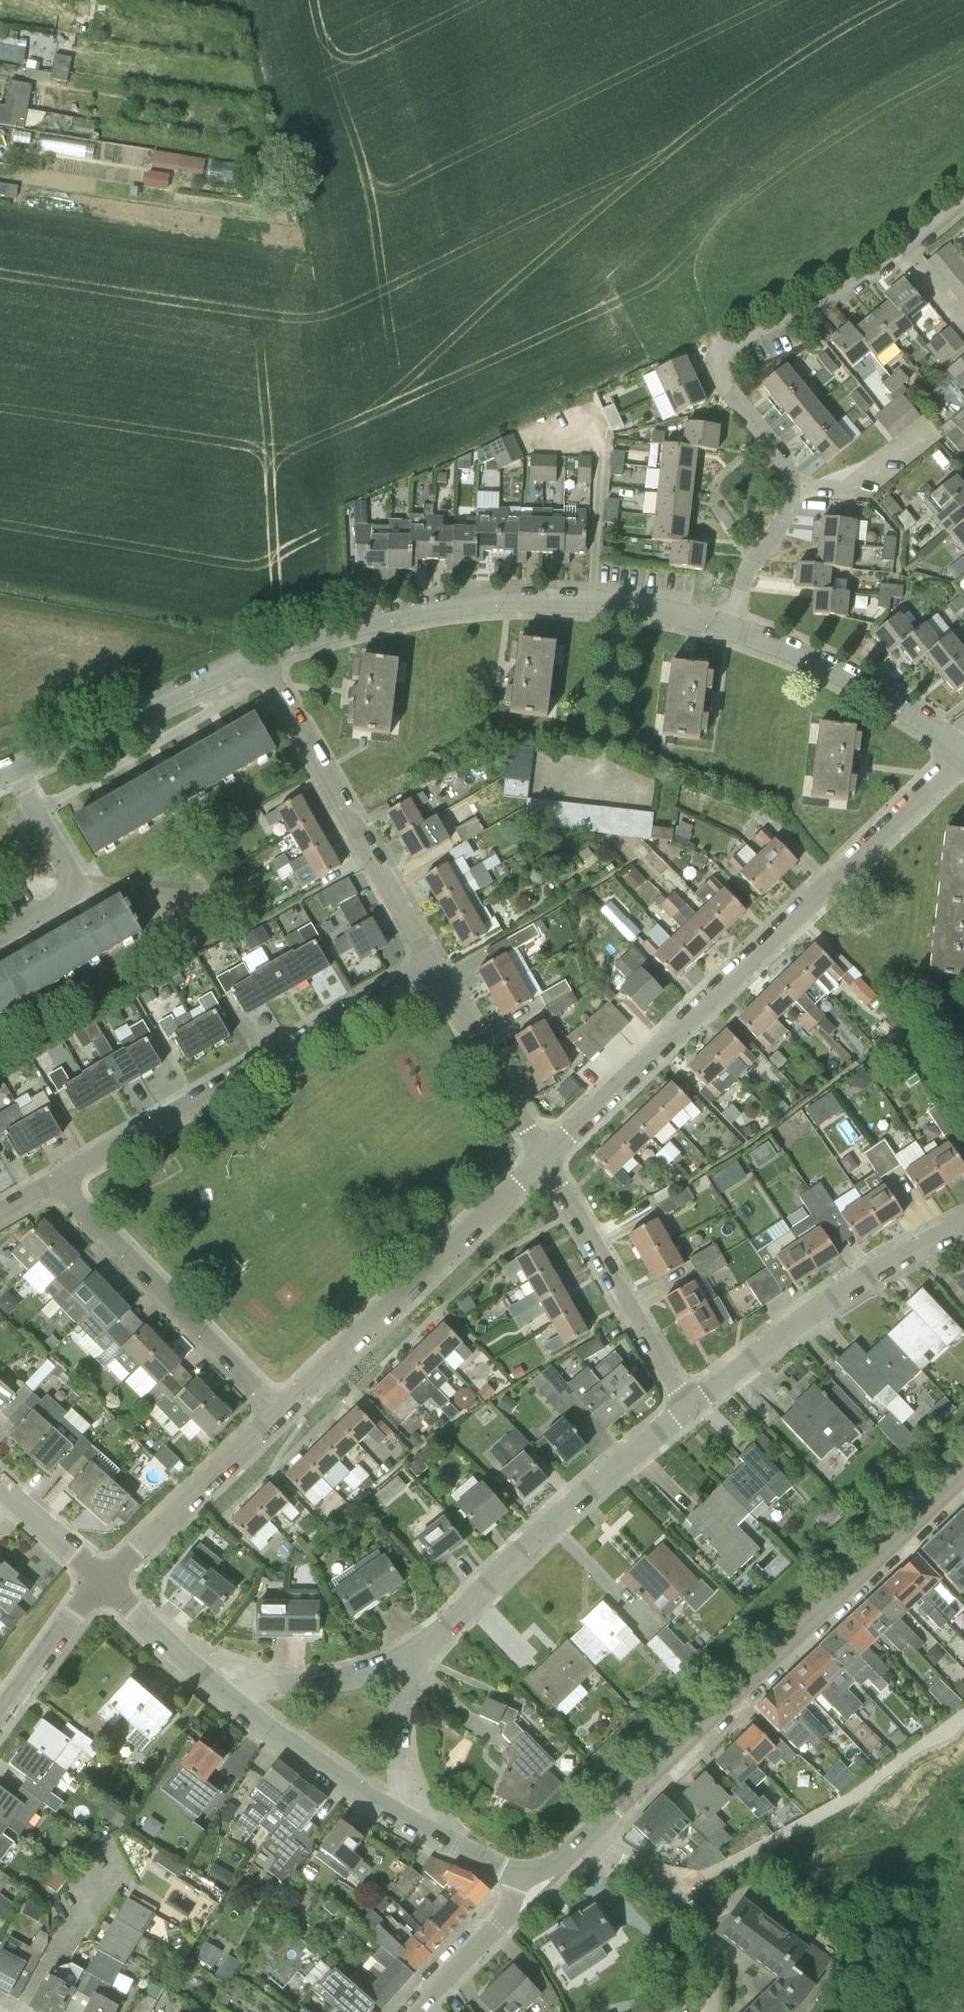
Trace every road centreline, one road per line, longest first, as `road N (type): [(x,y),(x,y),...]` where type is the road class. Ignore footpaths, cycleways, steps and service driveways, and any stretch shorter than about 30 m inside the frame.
road 1 (residential): [(538,1149),(957,751)]
road 2 (tertiary): [(586,1837),(963,1473)]
road 3 (residential): [(729,627),(594,601),(507,599),(375,616),(254,656)]
road 4 (residential): [(60,1173),(427,958)]
road 5 (residential): [(398,1673),(683,1406)]
road 6 (residential): [(277,1408),(538,1149)]
road 7 (residential): [(427,958),(254,656)]
road 8 (residential): [(683,1406),(823,1299),(963,1221)]
road 9 (residential): [(729,627),(749,564),(781,523),(795,484),(718,370),(727,348)]
road 10 (residential): [(277,1408),(60,1173)]
road 11 (residential): [(683,1406),(538,1149)]
road 12 (residential): [(963,200),(824,302),(727,348)]
road 13 (residential): [(254,656),(18,769)]
road 14 (residential): [(957,751),(845,675),(729,627)]
road 15 (residential): [(101,1582),(277,1408)]
road 16 (residential): [(707,2011),(705,1945),(680,1886),(603,1854),(586,1837)]
road 17 (residential): [(538,1149),(427,958)]
road 18 (residential): [(0,934),(64,897),(72,884),(18,769)]
road 19 (tertiary): [(402,1816),(232,1699)]
road 20 (tertiary): [(232,1699),(101,1582)]
road 21 (residential): [(413,2011),(492,1928),(522,1875)]
road 22 (residential): [(0,1724),(101,1582)]
road 23 (residential): [(398,1673),(264,1687),(232,1699)]
road 24 (residential): [(402,1816),(398,1673)]
road 25 (tertiary): [(101,1582),(0,1492)]
road 26 (tertiary): [(522,1875),(402,1816)]

